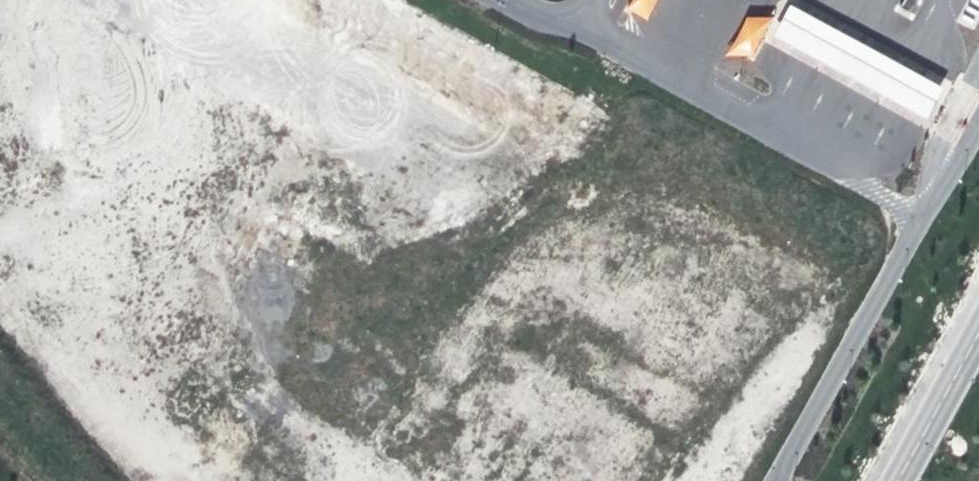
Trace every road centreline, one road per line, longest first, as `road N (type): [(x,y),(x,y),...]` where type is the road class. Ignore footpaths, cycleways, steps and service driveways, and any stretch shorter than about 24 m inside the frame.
road 1 (unclassified): [(94,0),(97,132),(122,227),(161,317),(208,373),(254,395),(339,394),(369,377),(436,282),(536,95)]
road 2 (unclassified): [(978,329),(896,480)]

